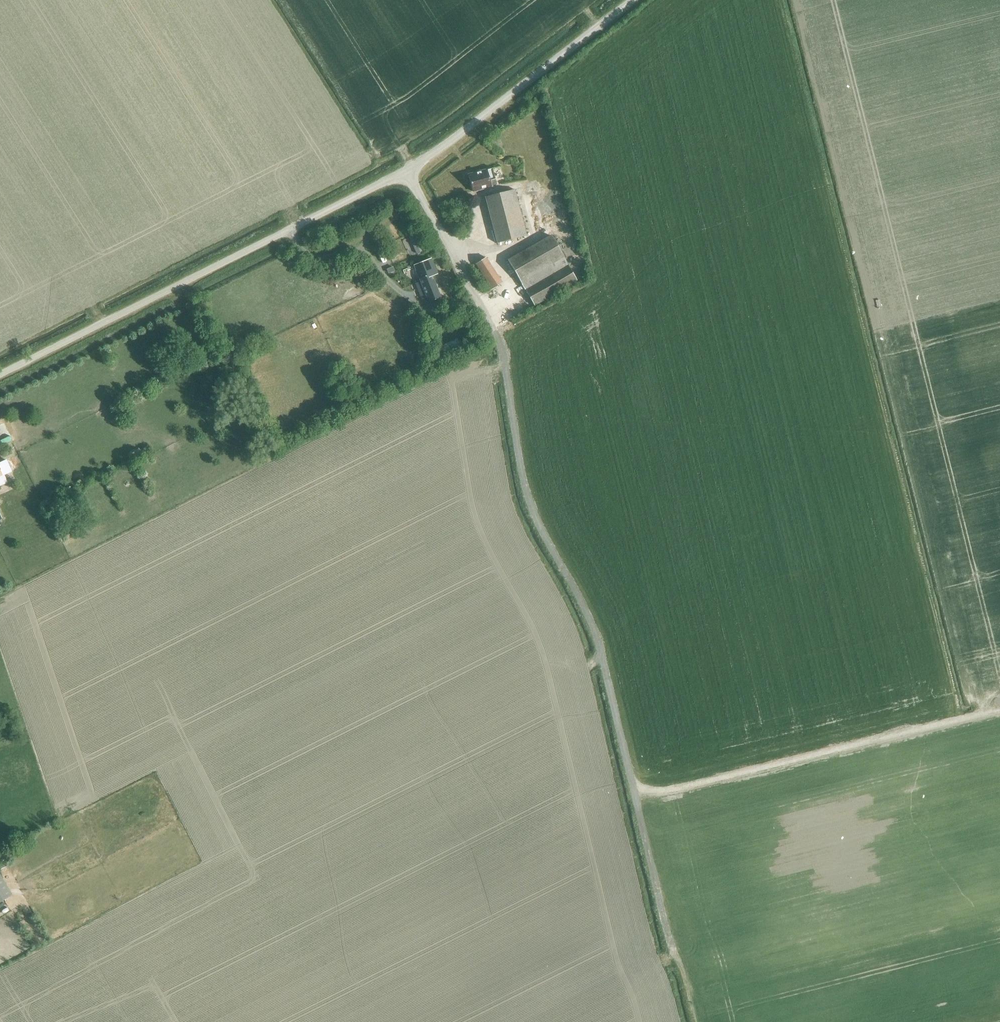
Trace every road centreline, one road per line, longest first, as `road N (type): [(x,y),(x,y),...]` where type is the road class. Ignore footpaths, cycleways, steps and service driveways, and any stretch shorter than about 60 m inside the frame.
road 1 (unclassified): [(0,373),(406,170),(635,0)]

